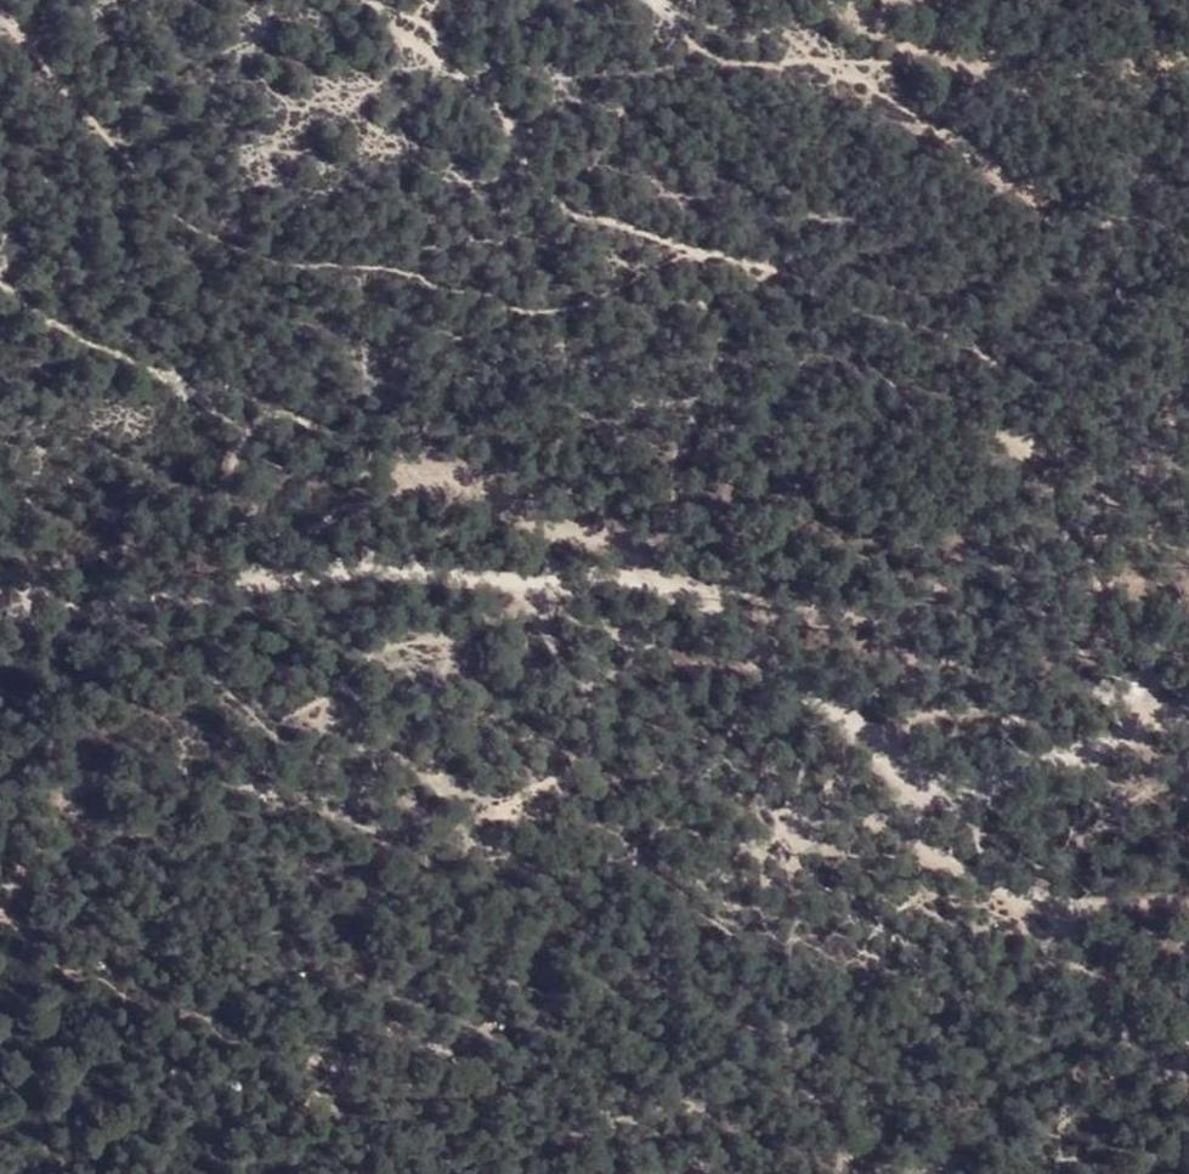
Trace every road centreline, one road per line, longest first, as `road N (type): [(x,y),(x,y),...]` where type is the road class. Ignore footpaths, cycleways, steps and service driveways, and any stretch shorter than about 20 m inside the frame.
road 1 (track): [(0,622),(40,607),(153,611),(295,577),(396,570),(661,586),(690,597),(933,794),(994,791),(1114,749),(1139,755),(1188,799)]

